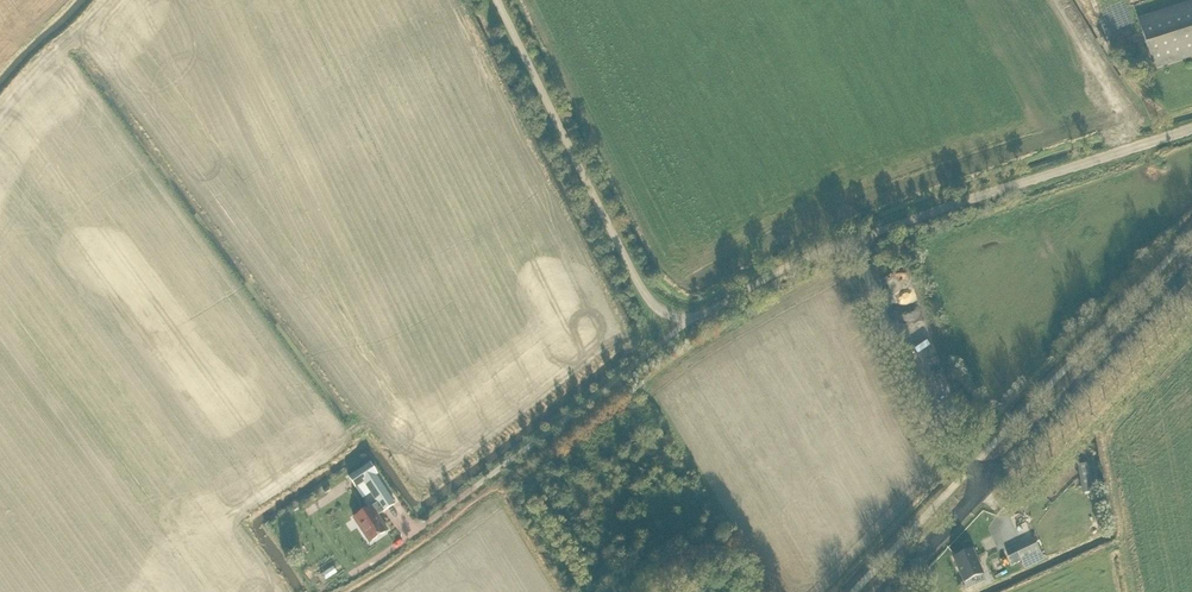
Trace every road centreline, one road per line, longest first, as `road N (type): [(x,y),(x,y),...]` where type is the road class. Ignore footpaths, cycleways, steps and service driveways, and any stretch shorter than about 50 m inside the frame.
road 1 (unclassified): [(670,322),(696,325),(793,267),(901,224),(1191,129)]
road 2 (primary): [(888,591),(1191,267)]
road 3 (unclassified): [(670,322),(640,284),(496,0)]

